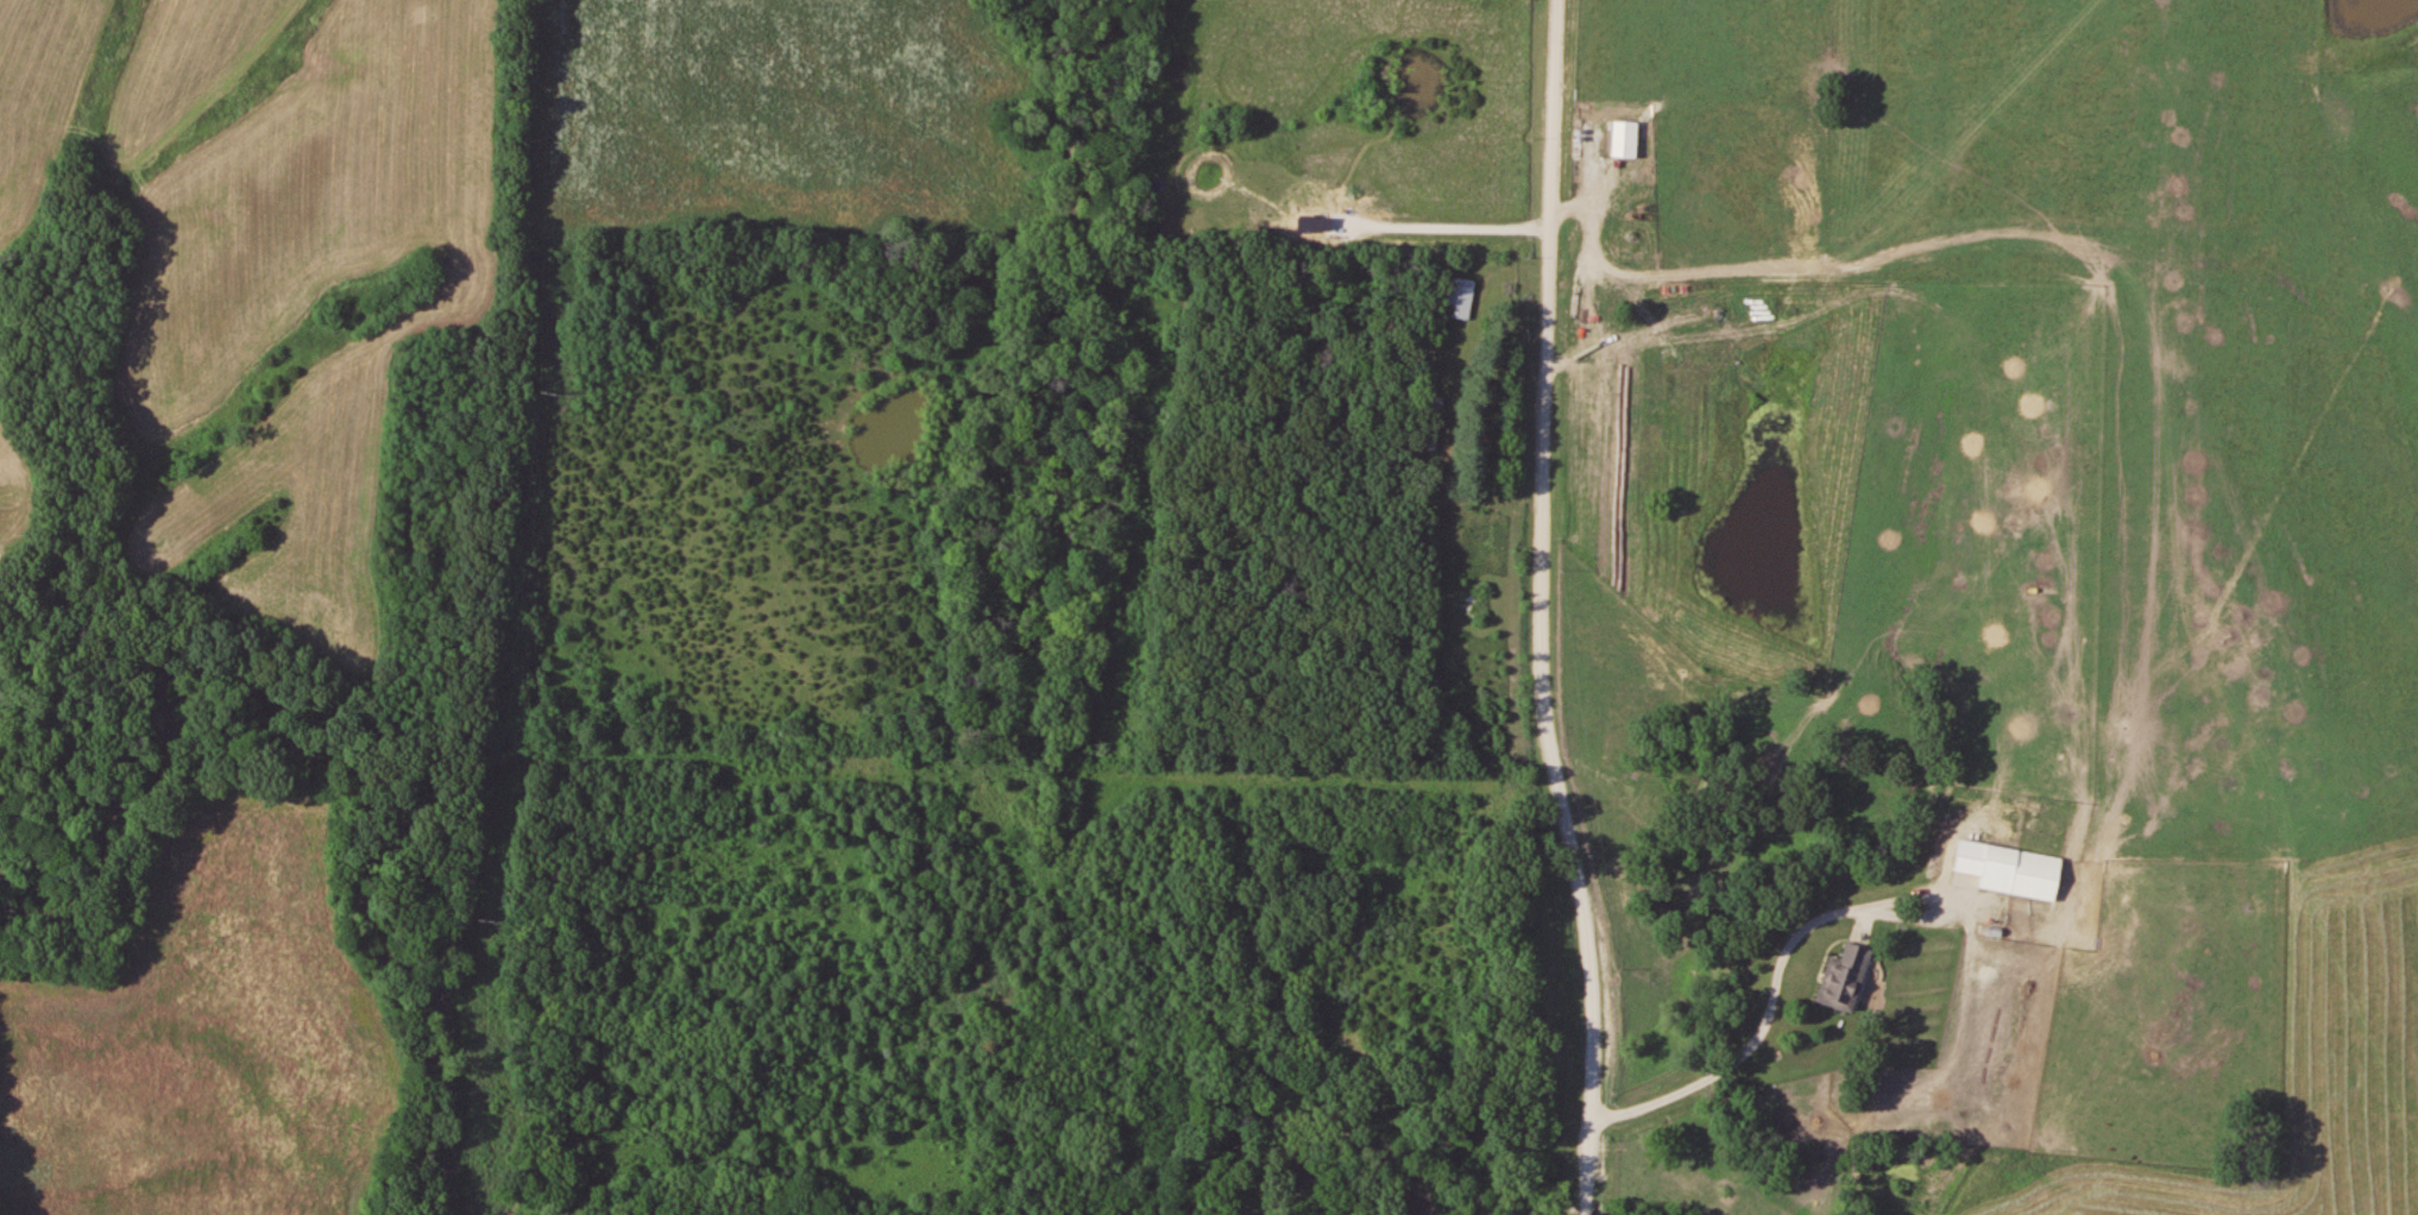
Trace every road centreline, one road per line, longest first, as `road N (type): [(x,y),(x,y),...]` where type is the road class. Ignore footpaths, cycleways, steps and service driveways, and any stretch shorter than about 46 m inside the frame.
road 1 (track): [(1584,1214),(1588,1141),(1550,745),(1560,0)]

